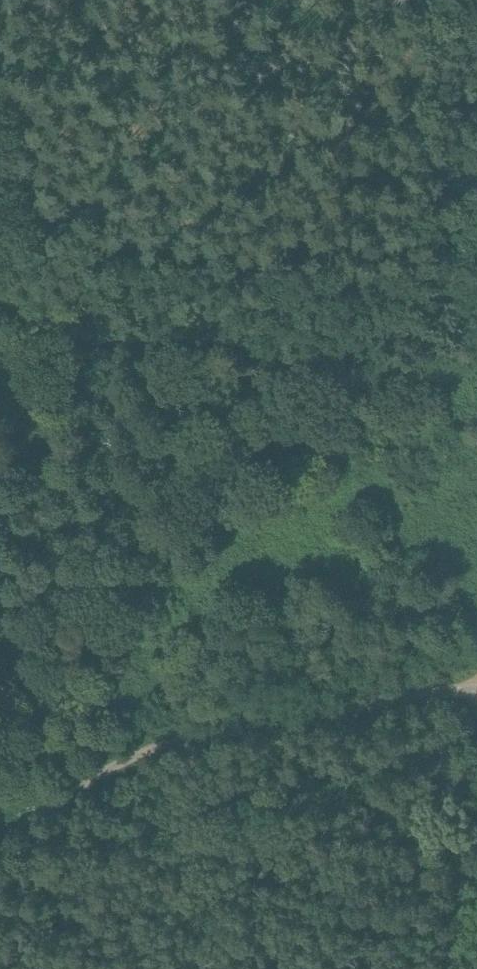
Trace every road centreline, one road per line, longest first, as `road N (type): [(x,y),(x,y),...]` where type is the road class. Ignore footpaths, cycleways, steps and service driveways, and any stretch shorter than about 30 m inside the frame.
road 1 (unclassified): [(0,838),(164,745),(303,714),(476,690)]

